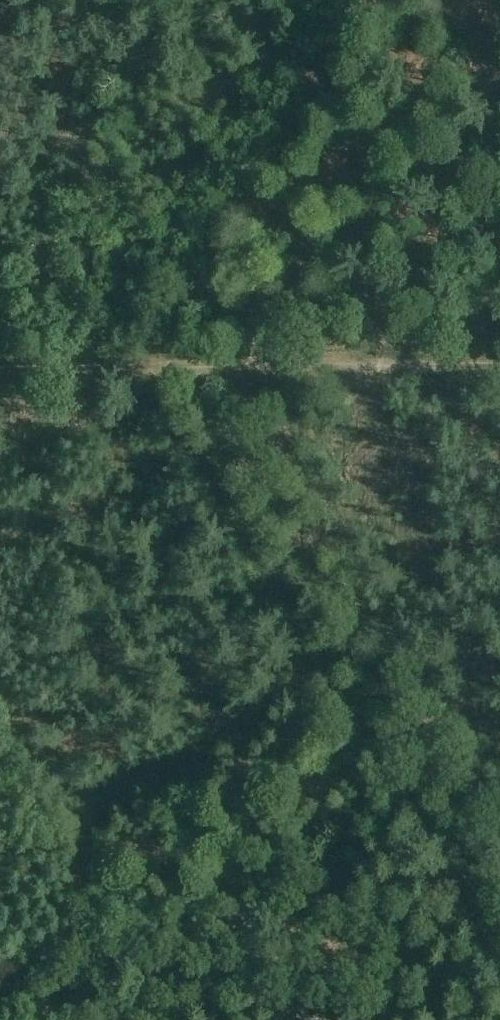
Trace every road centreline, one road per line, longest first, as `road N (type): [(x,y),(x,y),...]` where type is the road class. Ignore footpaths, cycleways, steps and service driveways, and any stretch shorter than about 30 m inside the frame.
road 1 (track): [(0,370),(499,364)]
road 2 (track): [(389,756),(158,368)]
road 3 (track): [(378,0),(158,368)]
road 4 (track): [(499,929),(389,756)]

